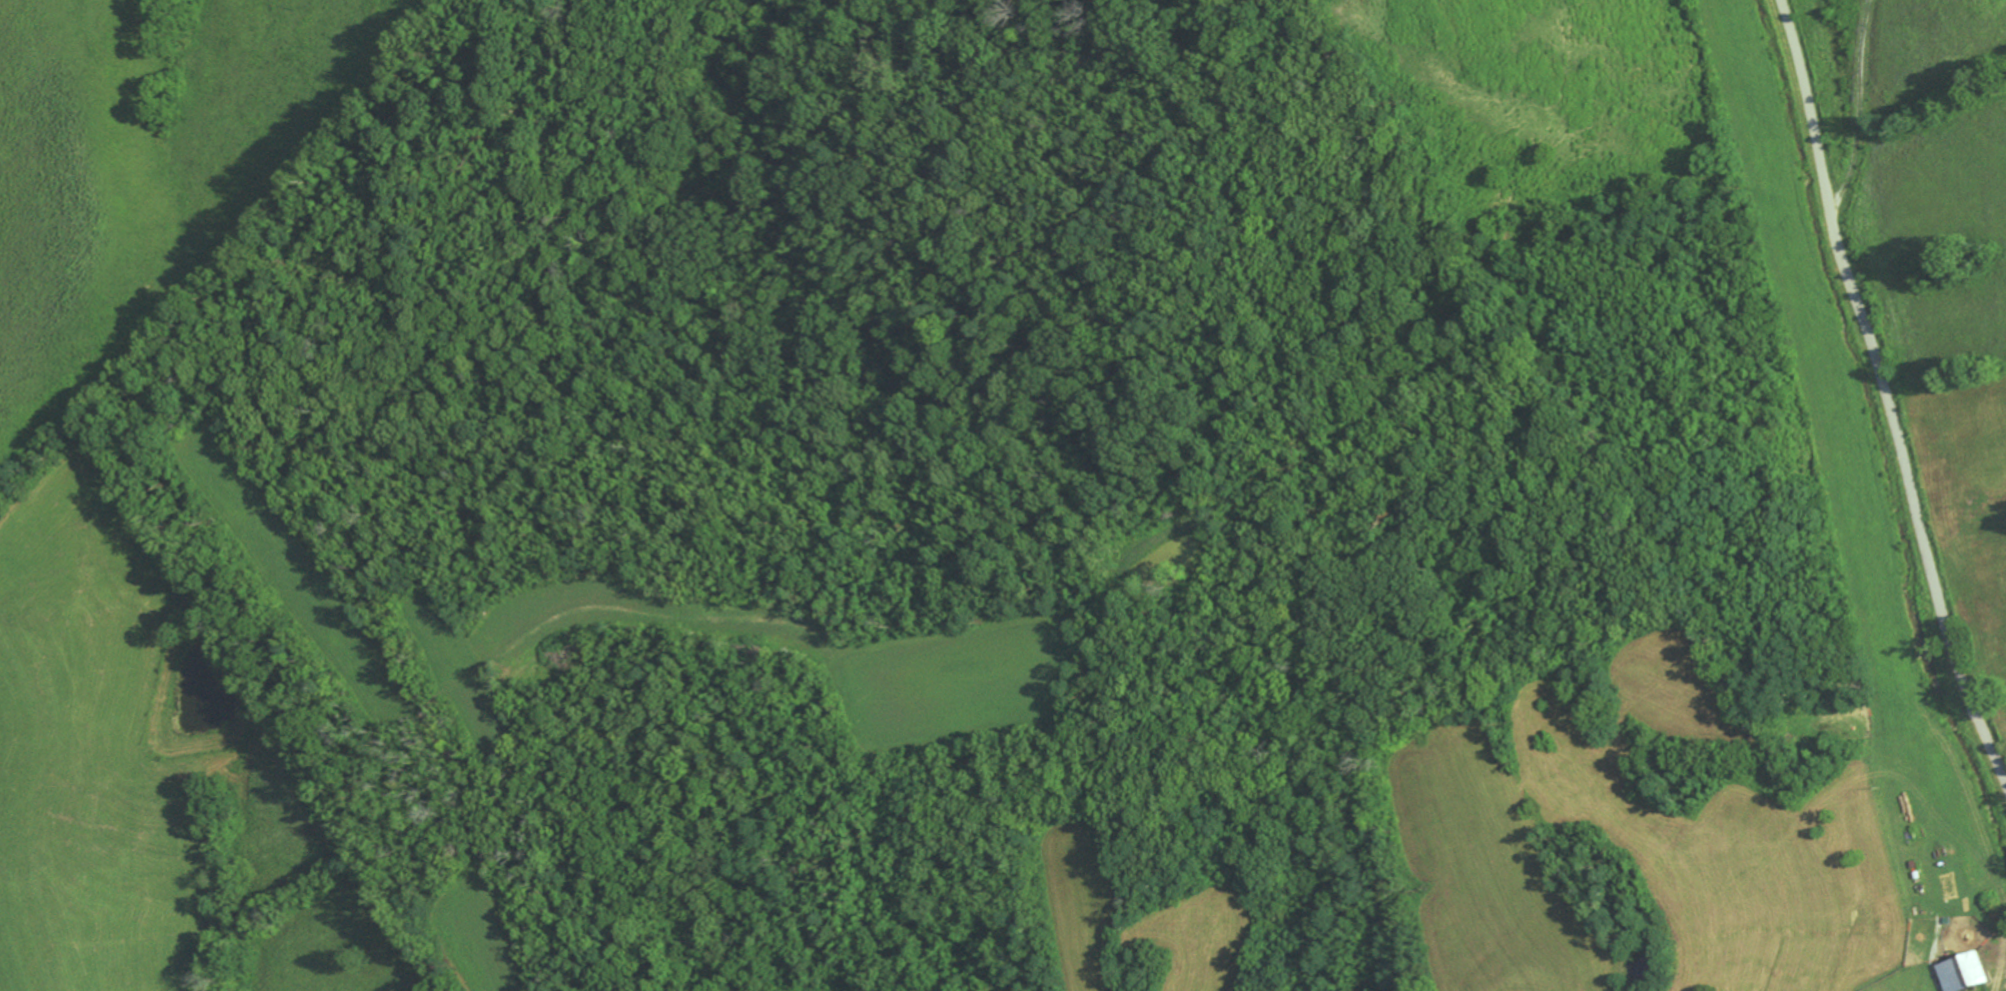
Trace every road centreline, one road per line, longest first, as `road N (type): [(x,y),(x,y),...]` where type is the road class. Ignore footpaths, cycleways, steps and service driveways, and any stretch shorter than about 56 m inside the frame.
road 1 (residential): [(2005,792),(1946,638),(1885,395),(1833,230),(1779,0)]

